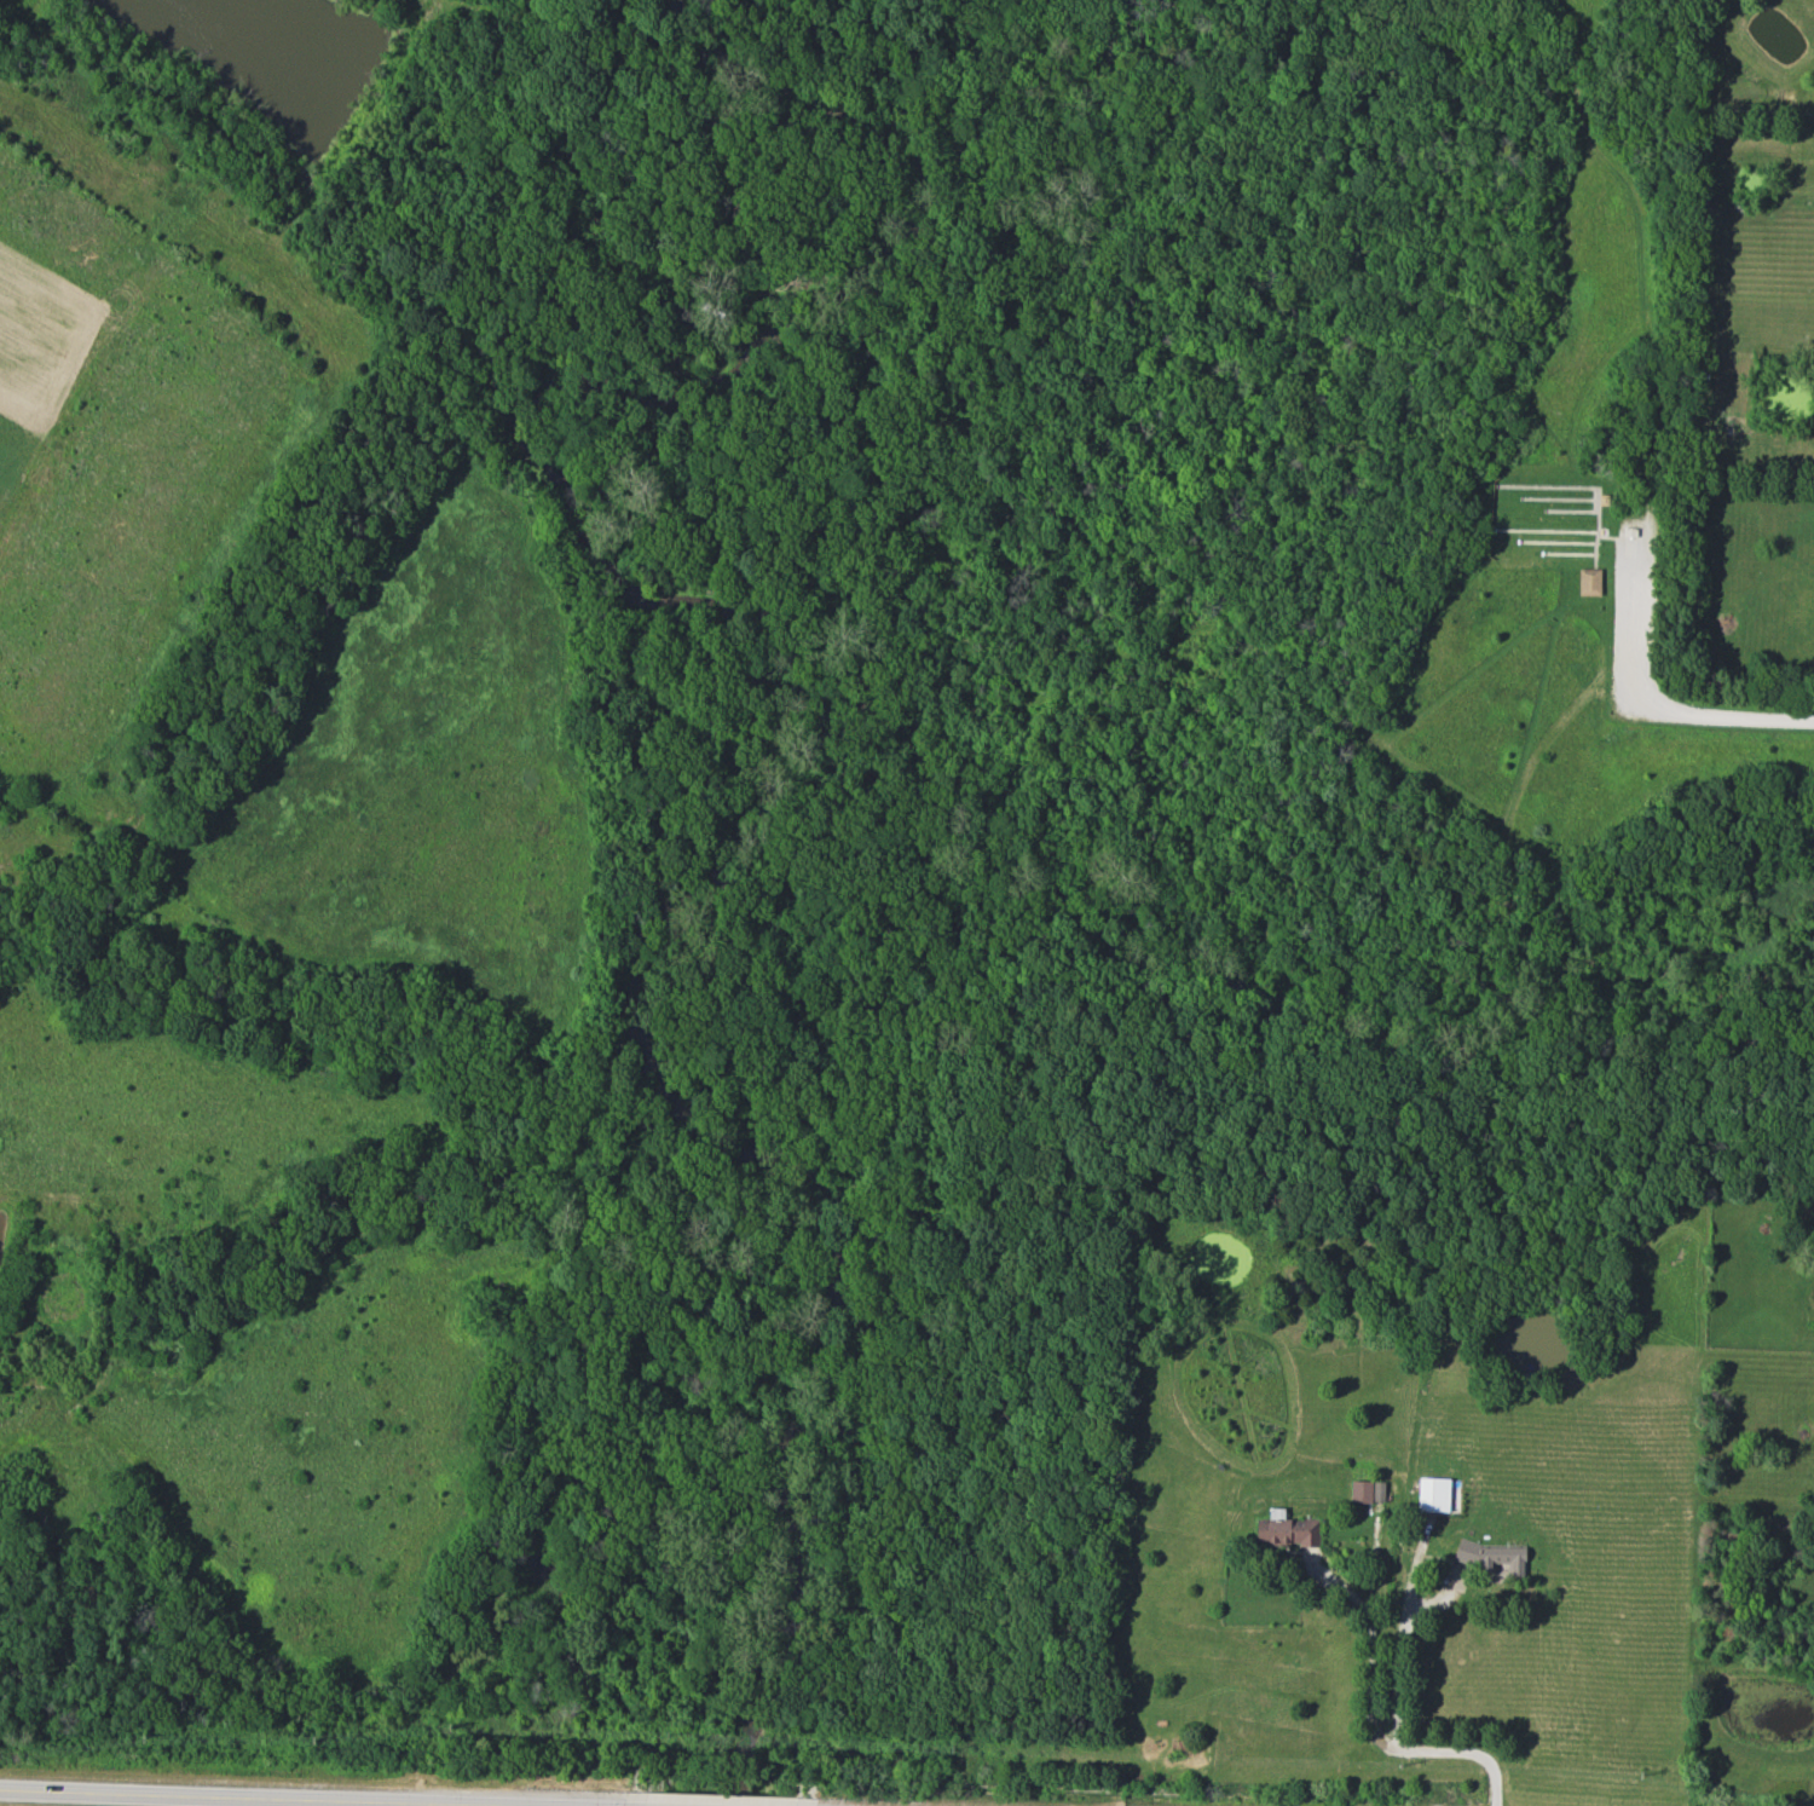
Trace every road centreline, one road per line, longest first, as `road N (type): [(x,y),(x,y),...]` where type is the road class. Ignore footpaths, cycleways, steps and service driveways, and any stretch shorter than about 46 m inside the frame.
road 1 (secondary): [(0,1788),(550,1805)]

